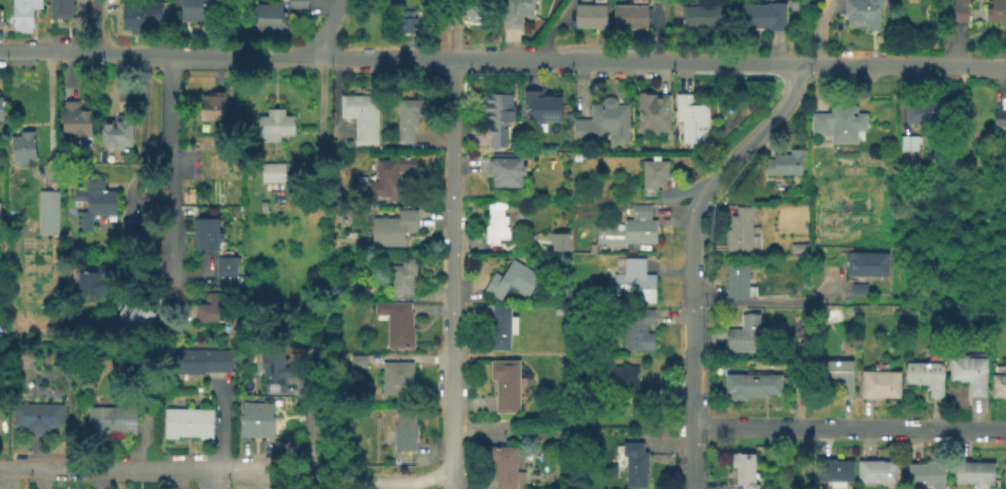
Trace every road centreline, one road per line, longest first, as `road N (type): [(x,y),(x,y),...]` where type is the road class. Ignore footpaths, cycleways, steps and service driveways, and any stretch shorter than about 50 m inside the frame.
road 1 (residential): [(317,56),(1005,66)]
road 2 (residential): [(794,63),(785,102),(708,190),(692,229),(692,488)]
road 3 (residential): [(454,59),(452,488)]
road 4 (residential): [(0,54),(317,56)]
road 5 (residential): [(1005,432),(692,427)]
road 6 (residential): [(290,473),(0,469)]
road 7 (residential): [(452,477),(381,485),(290,473)]

